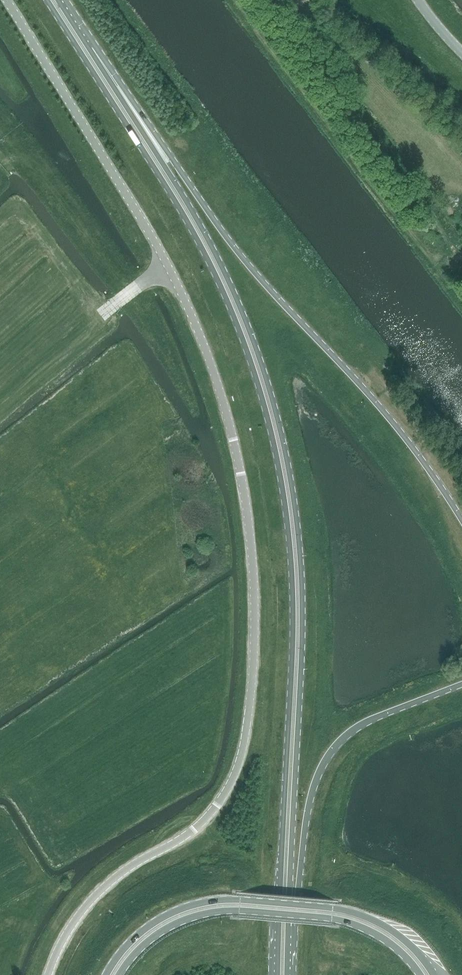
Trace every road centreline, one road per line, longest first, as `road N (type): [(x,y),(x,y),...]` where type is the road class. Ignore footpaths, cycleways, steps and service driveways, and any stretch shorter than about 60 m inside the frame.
road 1 (unclassified): [(48,974),(90,902),(201,824),(230,785),(248,712),(254,588),(240,469),(210,360),(166,261),(7,0)]
road 2 (primary): [(48,0),(190,225),(236,321),(270,427),(293,606),(278,974)]
road 3 (primary): [(288,928),(303,611),(285,453),(256,349),(221,265),(90,48)]
road 4 (primary): [(461,519),(383,411),(238,253),(90,48)]
road 5 (secondary): [(434,974),(411,946),(365,916),(240,899),(166,915),(129,944),(106,974)]
road 6 (secondary): [(118,974),(159,932),(220,910),(347,922),(387,940),(420,974)]
road 7 (primary): [(288,928),(311,796),(328,755),(367,721),(461,684)]

